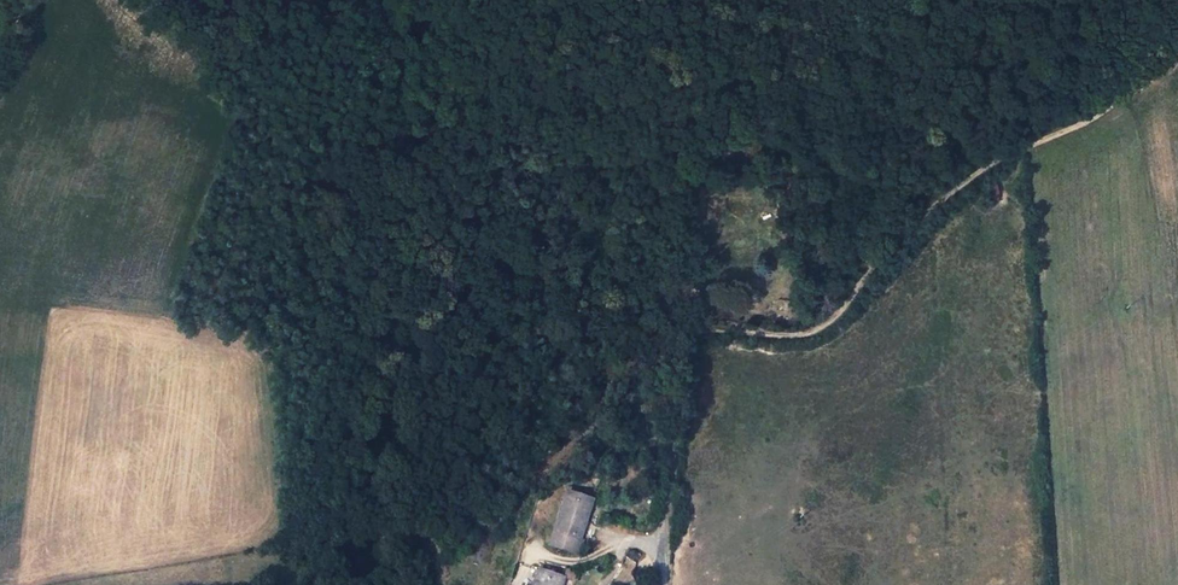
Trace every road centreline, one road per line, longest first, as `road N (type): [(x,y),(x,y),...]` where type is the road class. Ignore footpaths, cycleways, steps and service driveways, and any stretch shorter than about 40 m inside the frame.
road 1 (track): [(672,465),(685,337),(693,328),(811,331),(846,305),(911,223),(1020,146),(1096,114),(1177,38)]
road 2 (unclassified): [(663,584),(672,465)]

